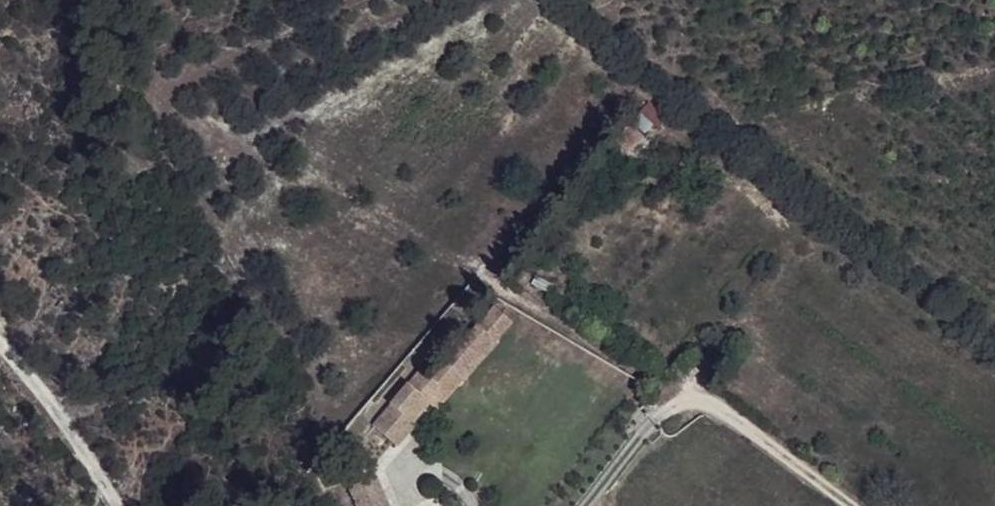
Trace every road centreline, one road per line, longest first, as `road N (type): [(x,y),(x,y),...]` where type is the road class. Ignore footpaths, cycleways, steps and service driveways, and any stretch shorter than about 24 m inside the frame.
road 1 (track): [(0,347),(118,505)]

